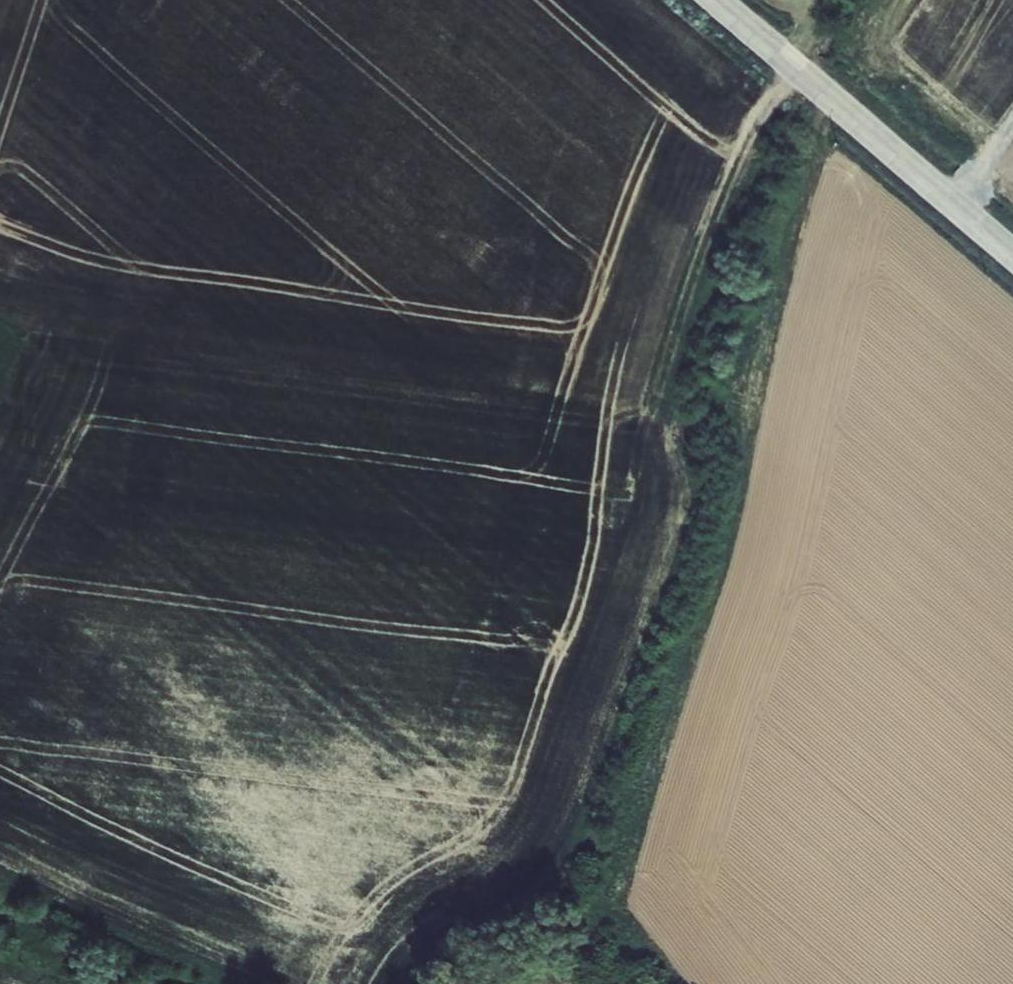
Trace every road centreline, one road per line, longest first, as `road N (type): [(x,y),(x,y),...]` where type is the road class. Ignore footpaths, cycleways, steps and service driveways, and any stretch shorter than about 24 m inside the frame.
road 1 (tertiary): [(1012,274),(702,0)]

